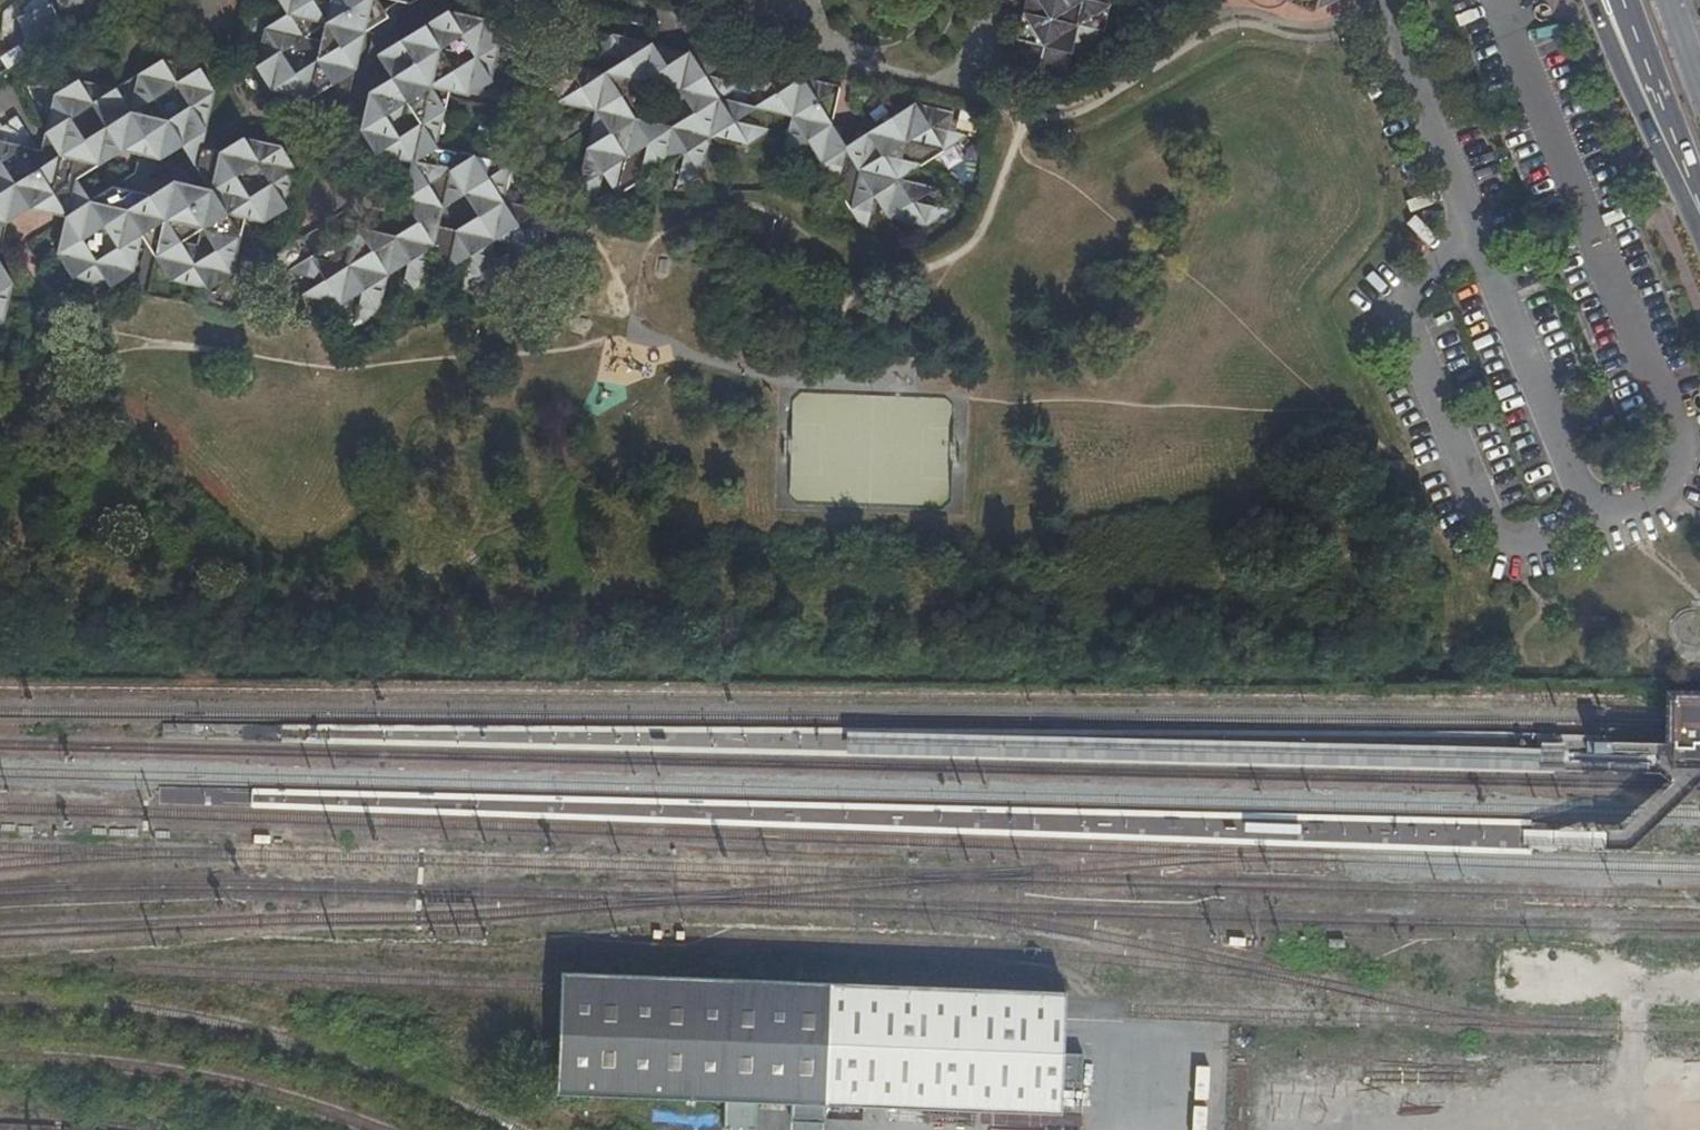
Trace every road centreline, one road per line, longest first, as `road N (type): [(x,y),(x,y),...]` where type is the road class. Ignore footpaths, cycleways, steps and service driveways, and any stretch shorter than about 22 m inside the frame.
road 1 (secondary): [(1699,208),(1621,0)]

